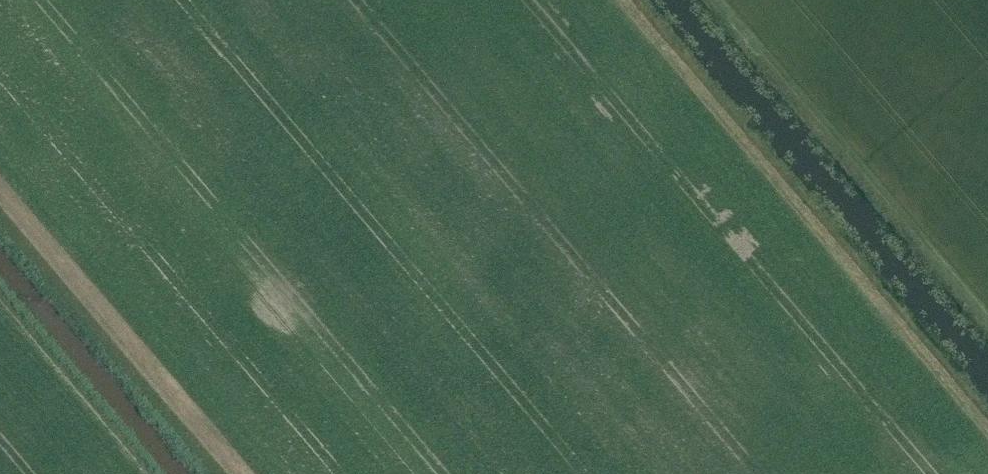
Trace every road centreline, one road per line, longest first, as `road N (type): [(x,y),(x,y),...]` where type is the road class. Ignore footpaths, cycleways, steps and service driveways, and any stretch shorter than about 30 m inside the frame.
road 1 (track): [(634,0),(987,419)]

